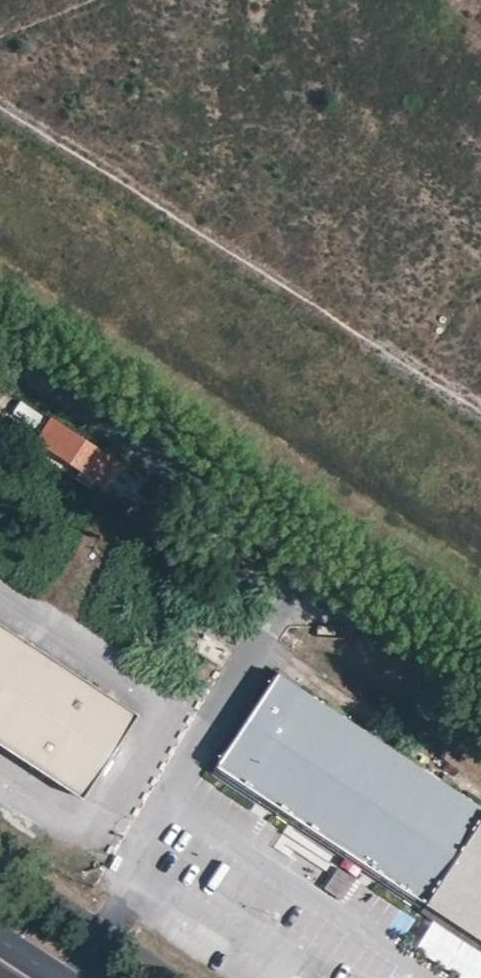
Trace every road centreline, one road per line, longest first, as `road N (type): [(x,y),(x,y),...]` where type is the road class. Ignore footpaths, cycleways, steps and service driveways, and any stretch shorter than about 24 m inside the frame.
road 1 (tertiary): [(0,347),(480,671)]
road 2 (track): [(0,123),(480,432)]

